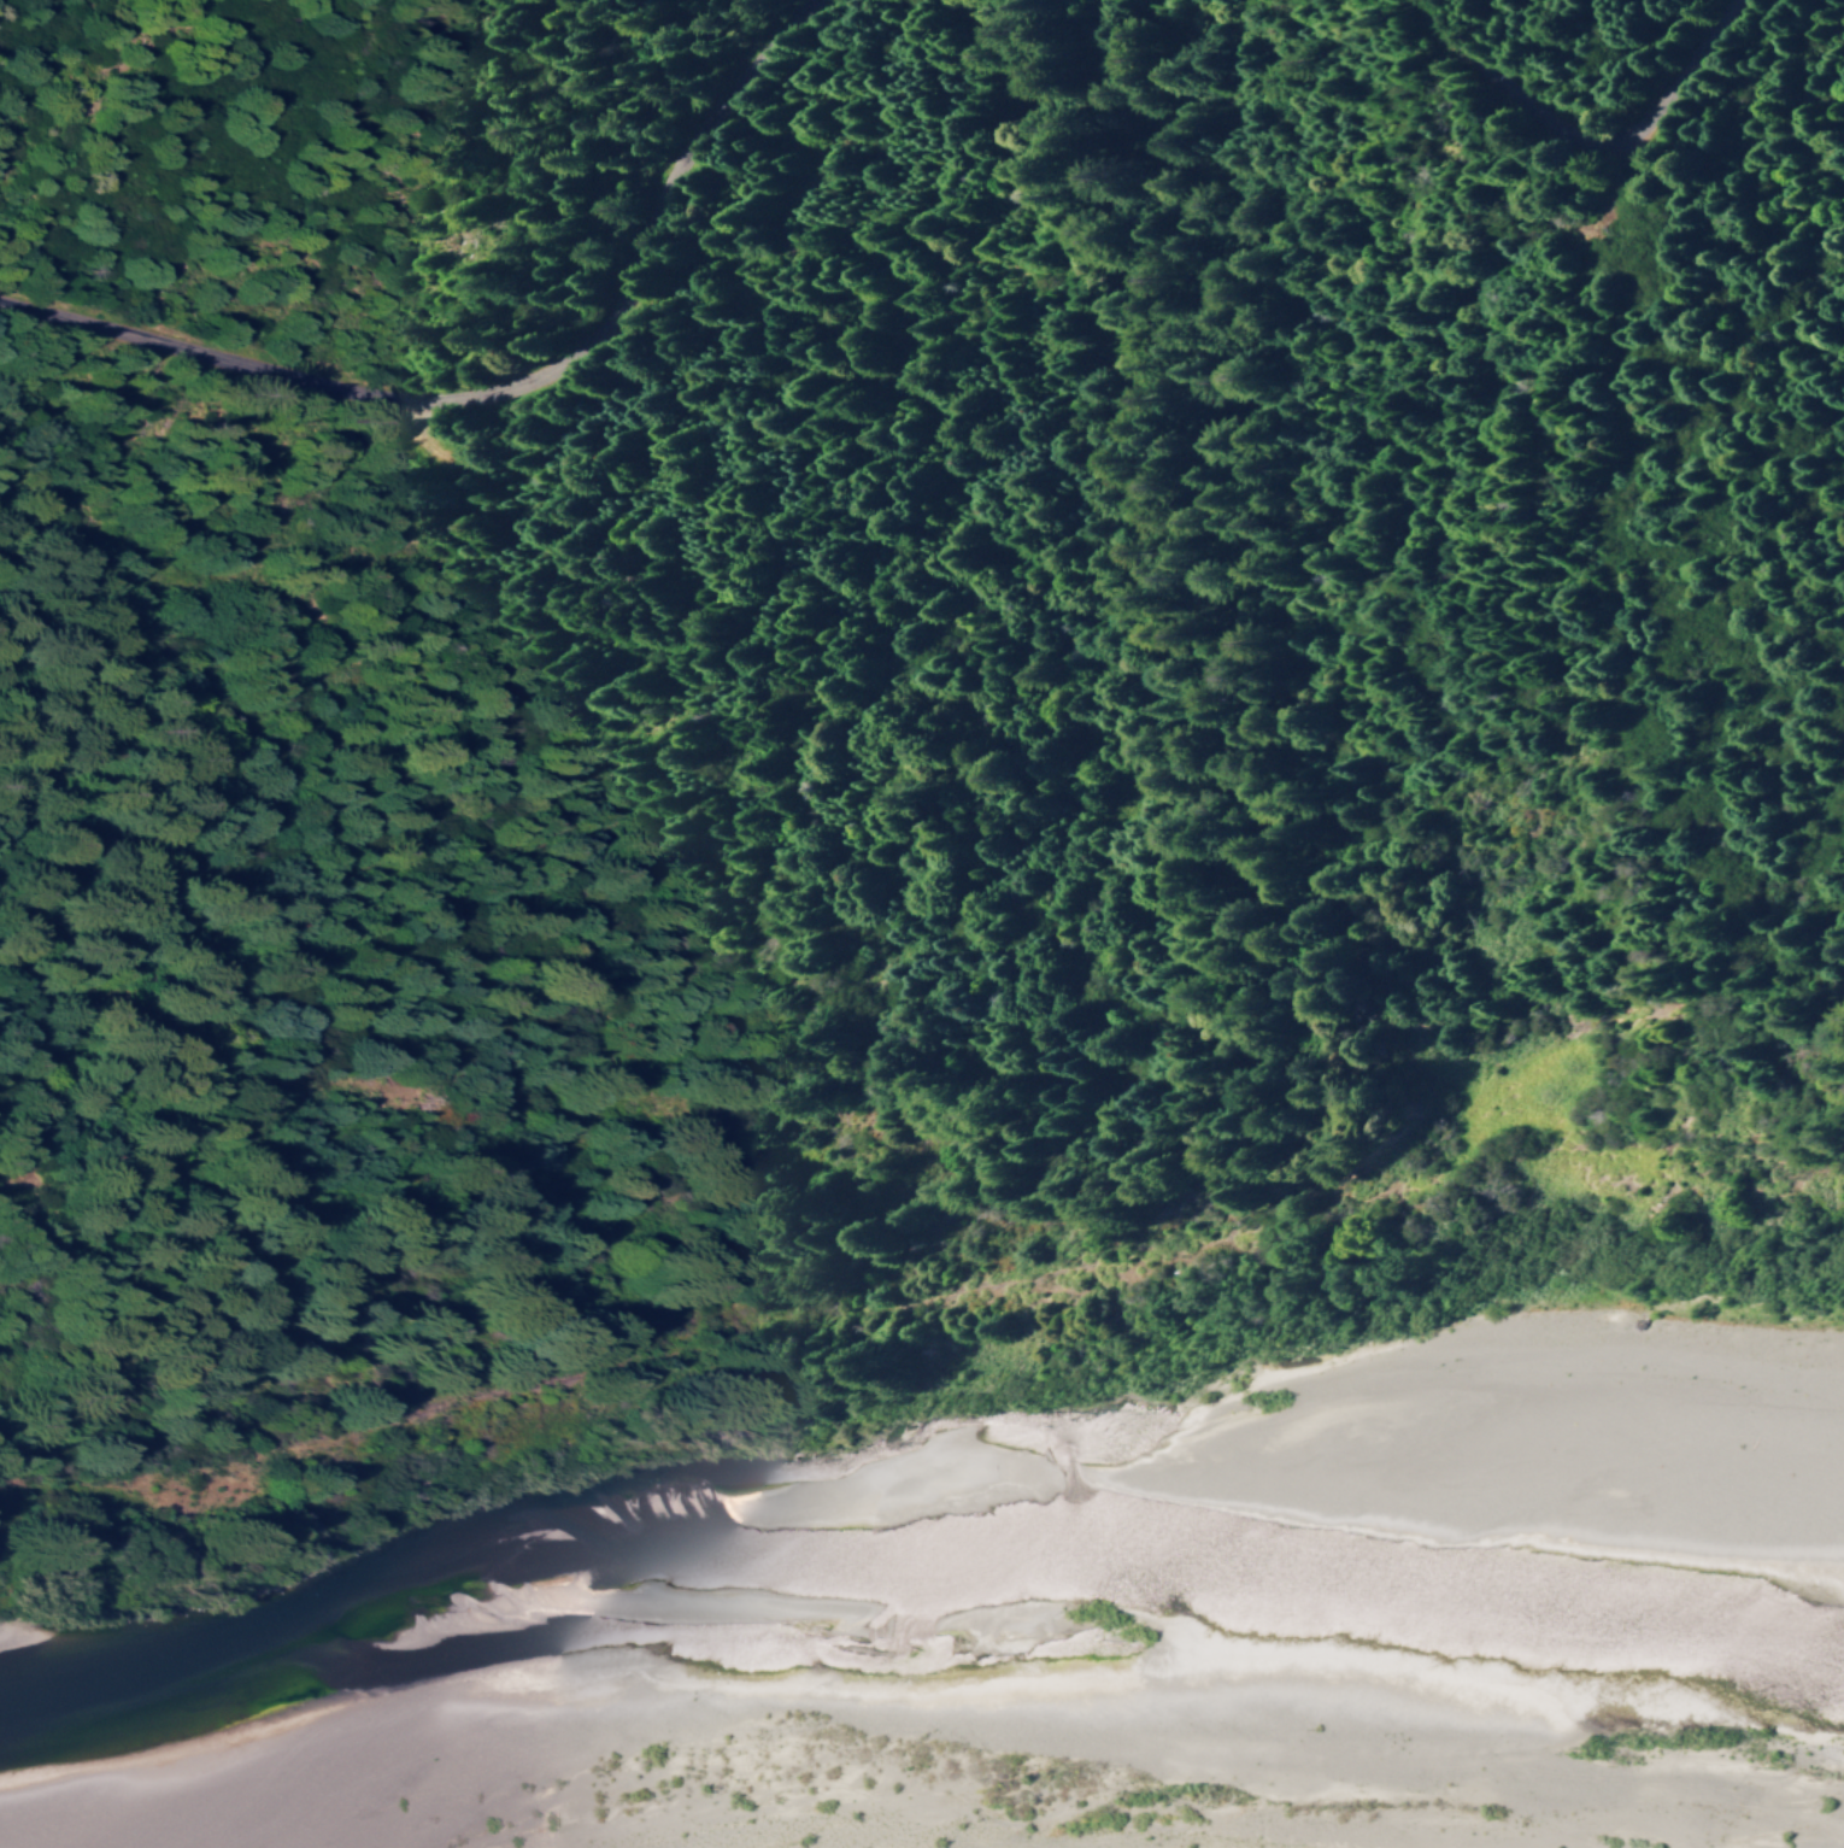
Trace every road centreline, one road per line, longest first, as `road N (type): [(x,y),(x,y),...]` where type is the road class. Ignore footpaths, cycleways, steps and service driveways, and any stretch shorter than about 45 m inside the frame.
road 1 (tertiary): [(811,0),(642,203),(628,317),(601,346),(522,394),(448,404),(266,383),(0,302)]
road 2 (tertiary): [(1717,0),(1676,57),(1626,187),(1605,210),(1574,222),(1548,222),(1522,210),(1454,156),(1438,113),(1449,48),(1432,0)]

